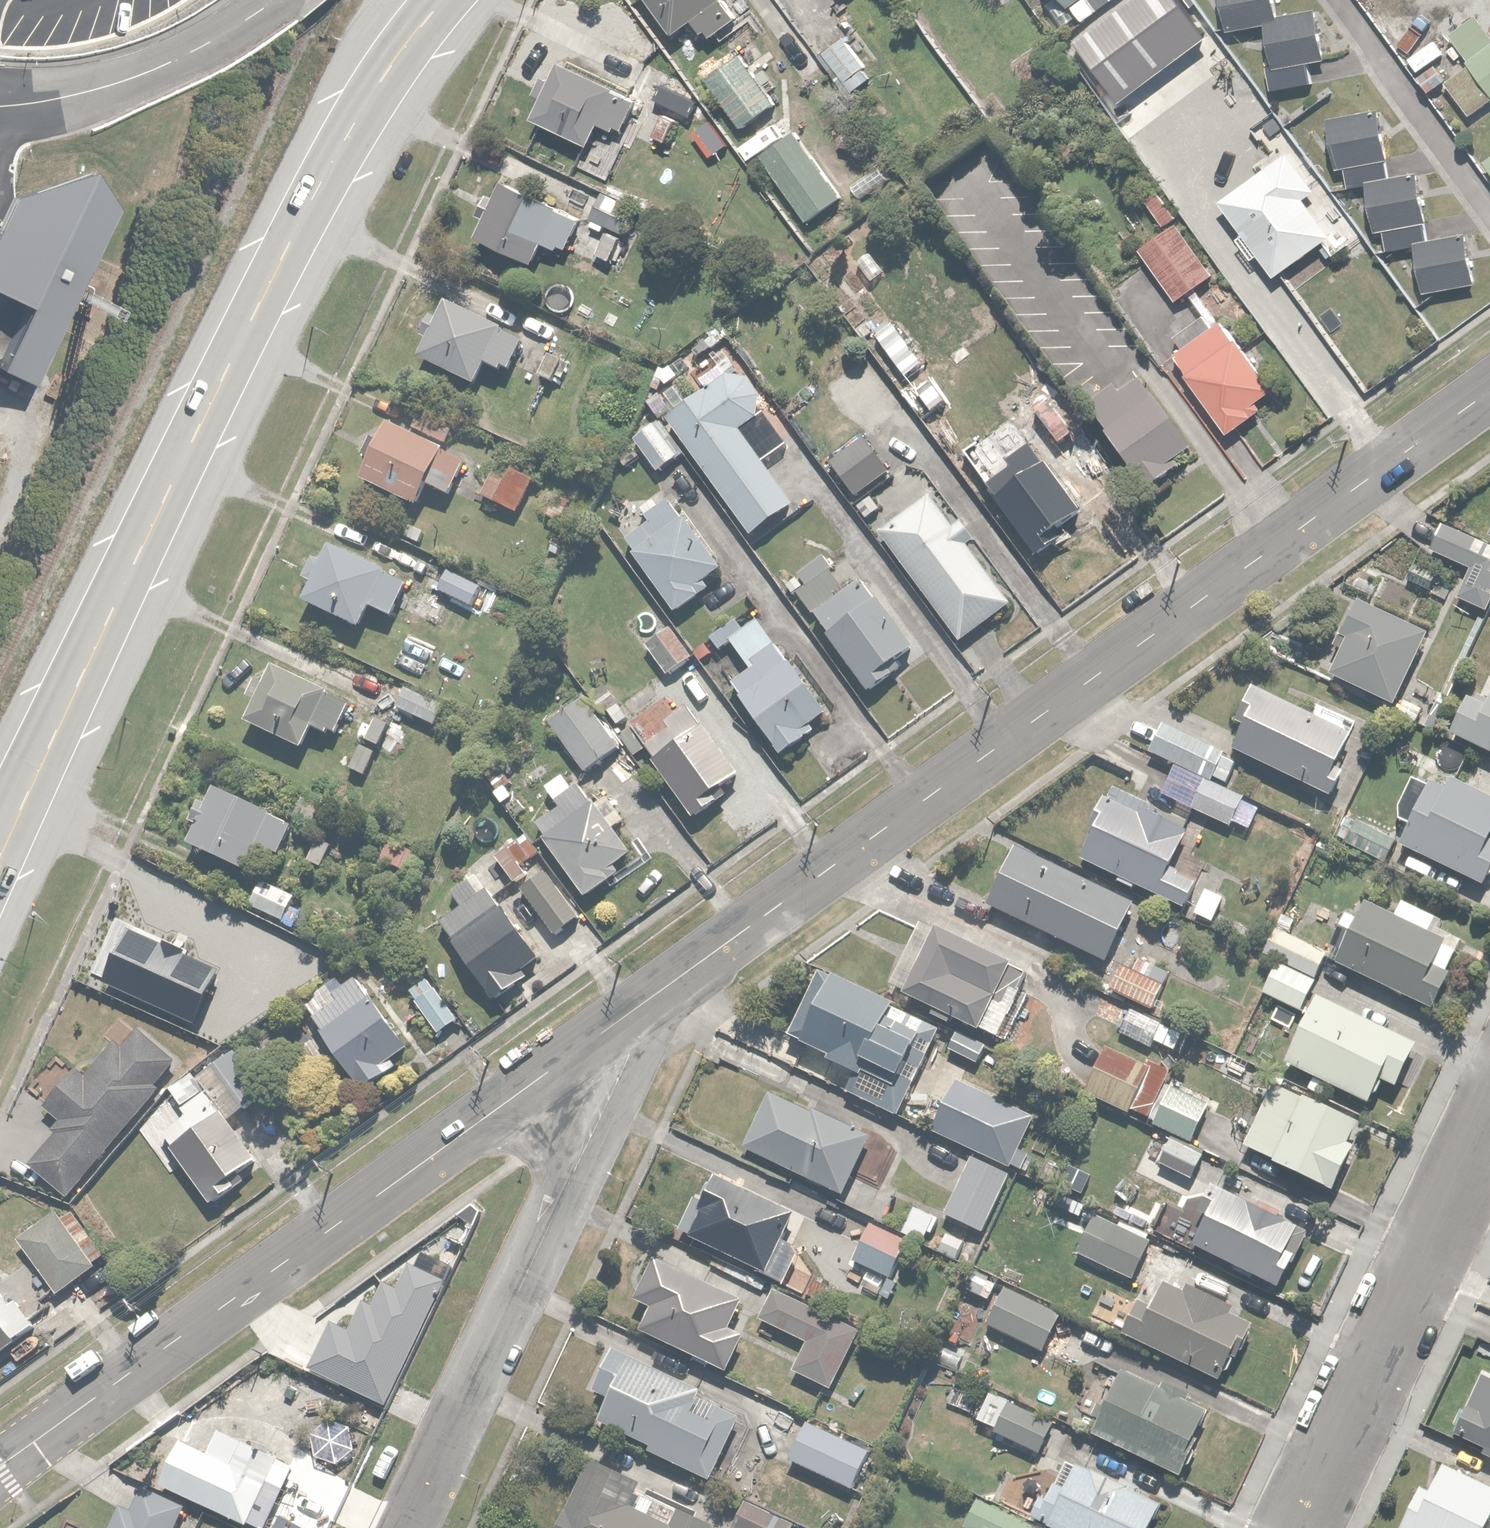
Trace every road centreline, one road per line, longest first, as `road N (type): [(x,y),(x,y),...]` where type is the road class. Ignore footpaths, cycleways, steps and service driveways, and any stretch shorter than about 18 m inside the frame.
road 1 (tertiary): [(1489,389),(576,1055)]
road 2 (primary): [(0,858),(297,226),(357,116),(442,0)]
road 3 (tertiary): [(576,1055),(0,1465)]
road 4 (residential): [(576,1055),(599,1083),(595,1127),(406,1527)]
road 5 (residential): [(1489,1122),(1296,1527)]
road 6 (residential): [(262,0),(142,73),(0,99)]

